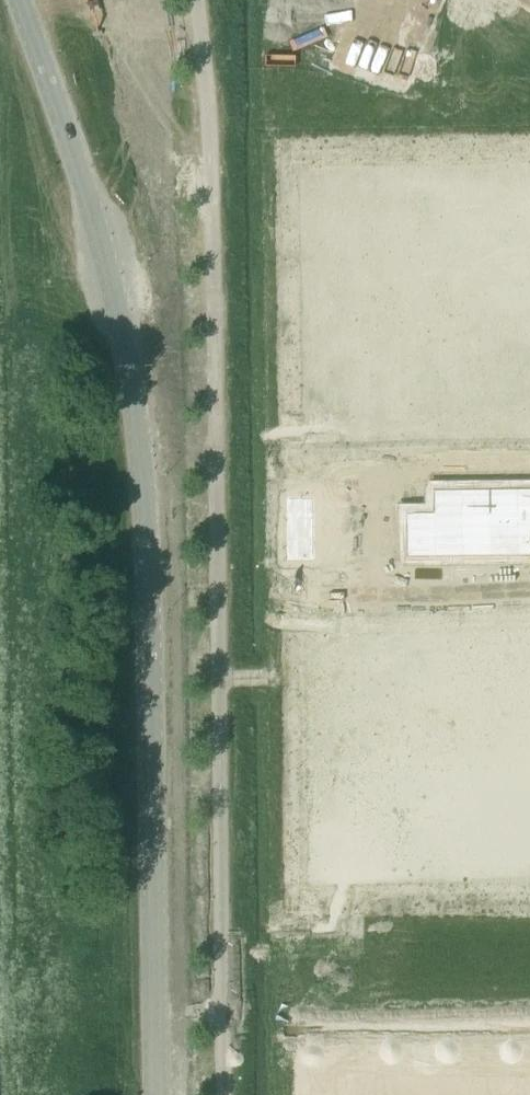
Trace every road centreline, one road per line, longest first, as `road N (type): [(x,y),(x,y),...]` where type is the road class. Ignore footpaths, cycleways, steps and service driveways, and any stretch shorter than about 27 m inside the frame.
road 1 (tertiary): [(154,1094),(141,428),(102,232),(20,0)]
road 2 (unclassified): [(223,1094),(215,427),(199,0)]
road 3 (track): [(20,1094),(0,137)]

